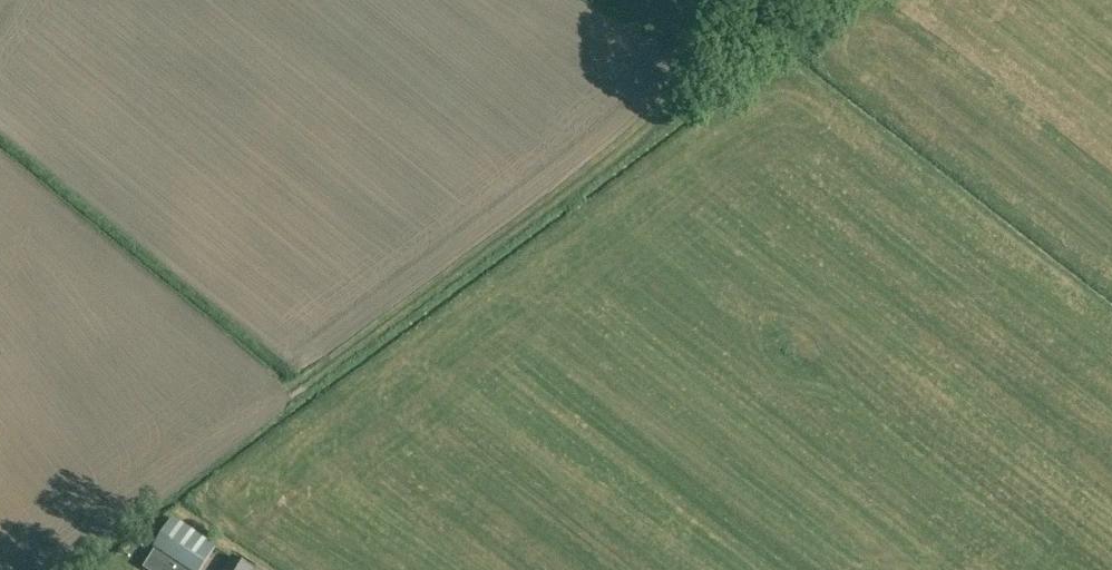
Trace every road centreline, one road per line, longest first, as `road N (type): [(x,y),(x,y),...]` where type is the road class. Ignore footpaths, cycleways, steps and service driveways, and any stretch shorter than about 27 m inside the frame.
road 1 (track): [(279,401),(810,0)]

